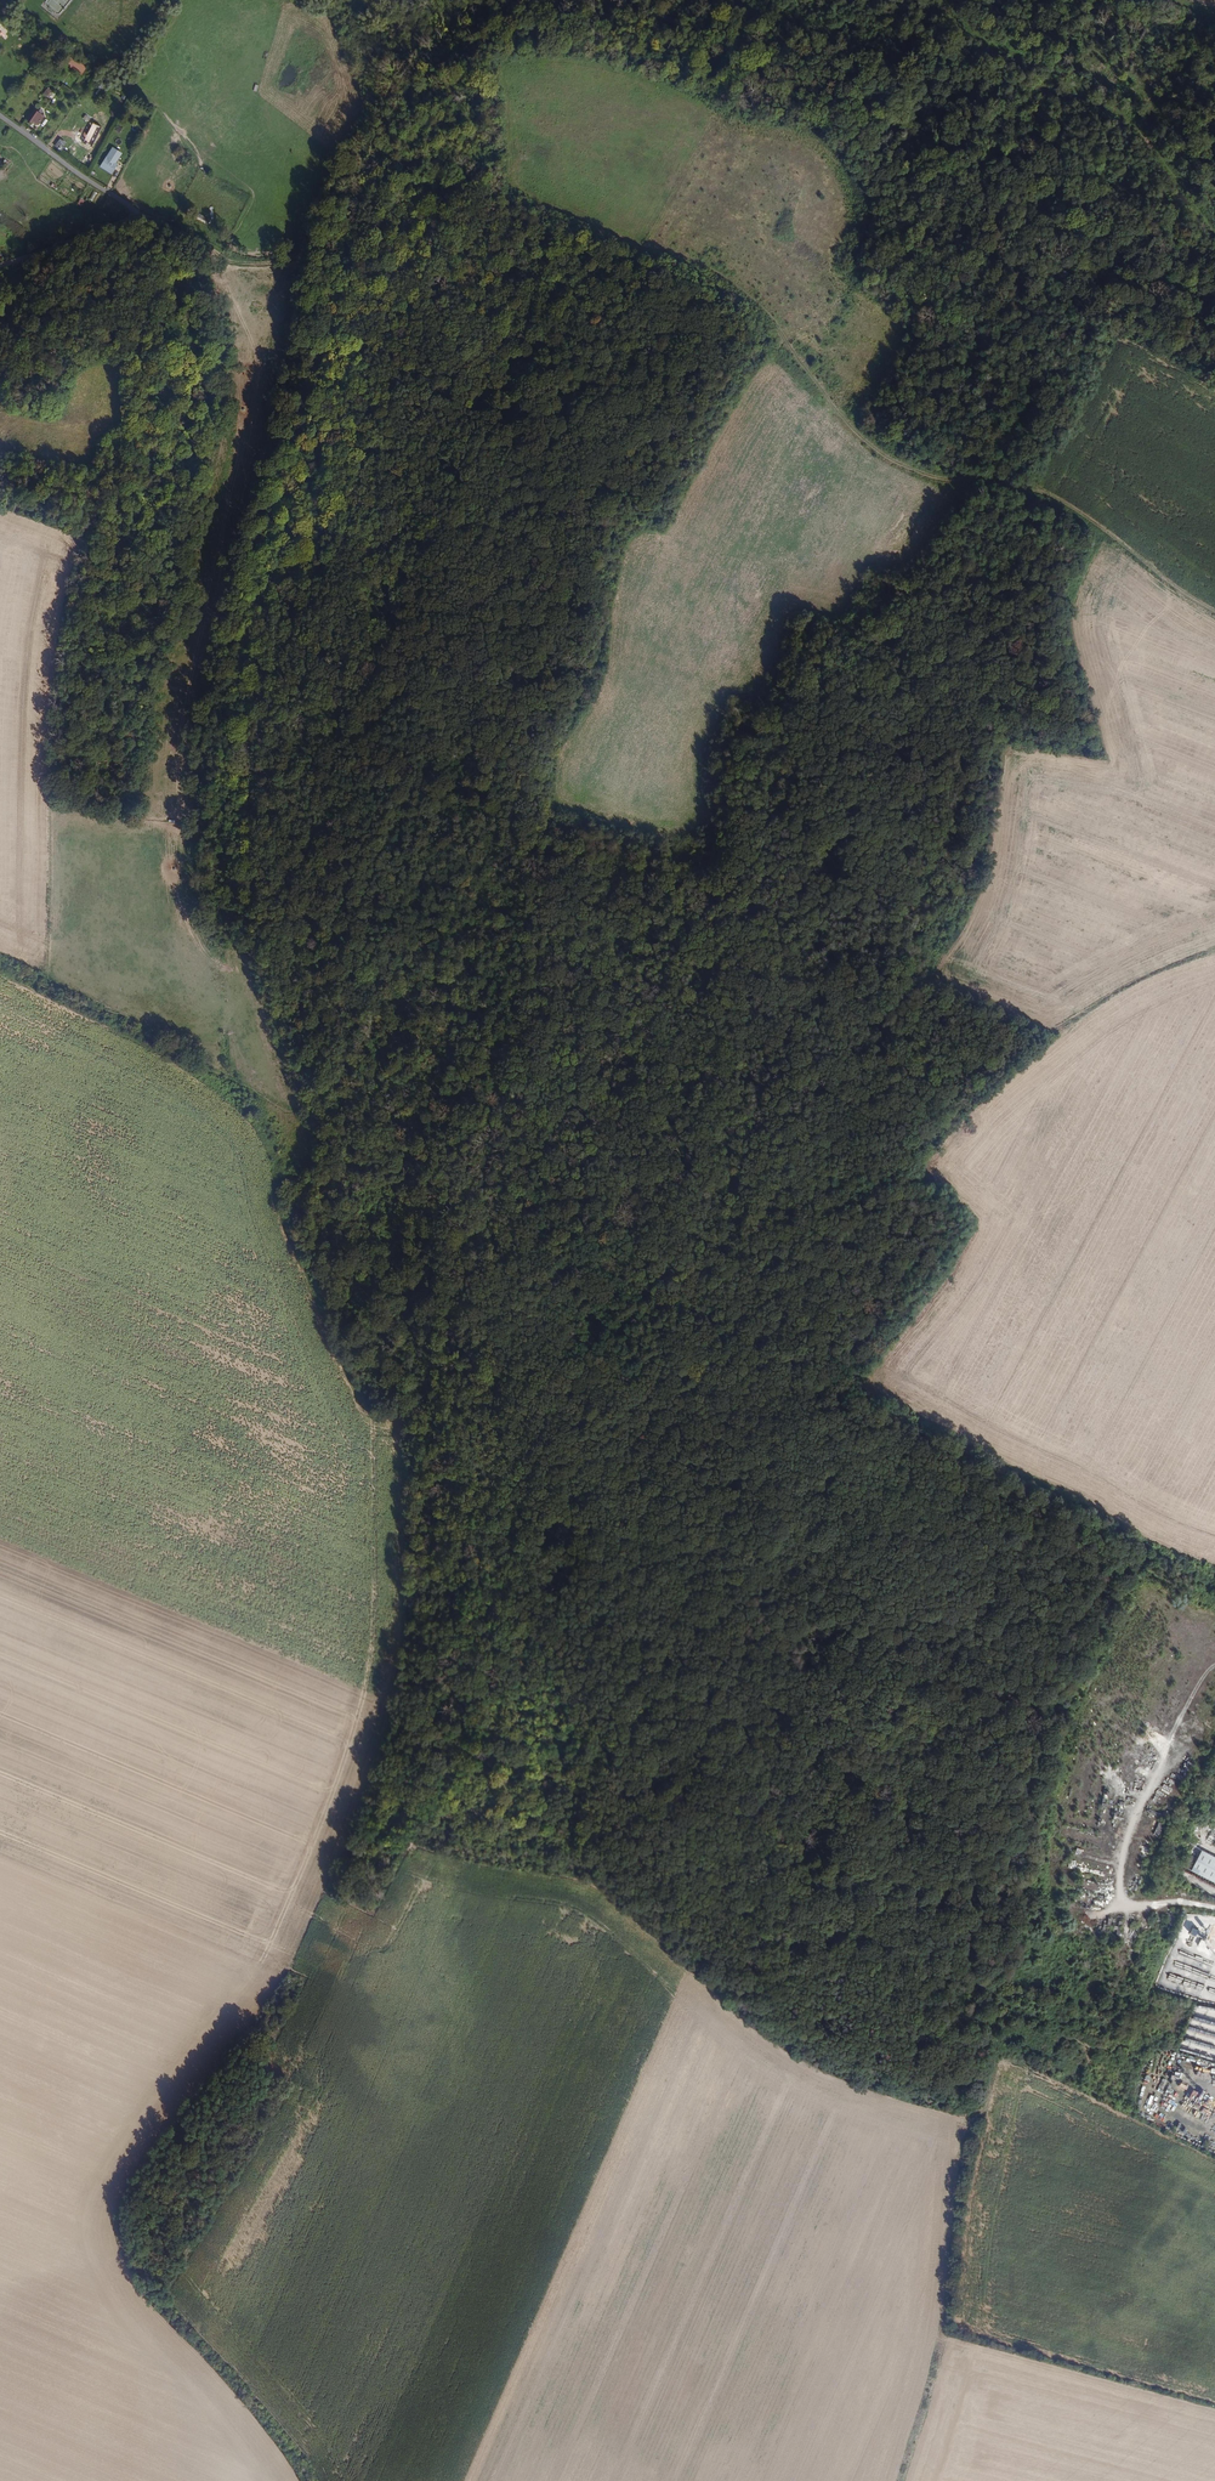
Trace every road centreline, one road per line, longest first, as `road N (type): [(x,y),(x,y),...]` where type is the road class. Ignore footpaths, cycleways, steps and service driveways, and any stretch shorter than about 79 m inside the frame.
road 1 (track): [(1214,1909),(1183,1902),(1122,1907),(1117,1864),(1168,1740),(1214,1665)]
road 2 (residential): [(0,116),(135,212),(0,266)]
road 3 (track): [(231,535),(285,281),(281,261)]

